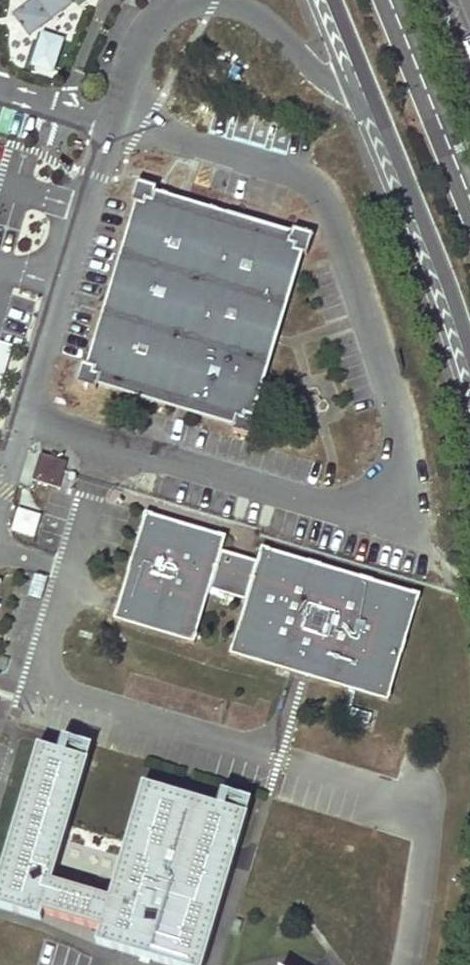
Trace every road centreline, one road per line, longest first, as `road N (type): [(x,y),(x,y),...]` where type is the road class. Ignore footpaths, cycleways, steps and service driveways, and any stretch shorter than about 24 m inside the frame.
road 1 (unclassified): [(120,113),(27,392),(44,421),(378,516),(400,486),(402,446),(325,200),(281,166),(147,122)]
road 2 (unclassified): [(143,40),(188,6),(217,0),(250,10),(381,129)]
road 3 (secondary): [(381,129),(469,364)]
road 4 (secondary): [(469,197),(390,0)]
road 5 (secondary): [(328,0),(381,129)]

